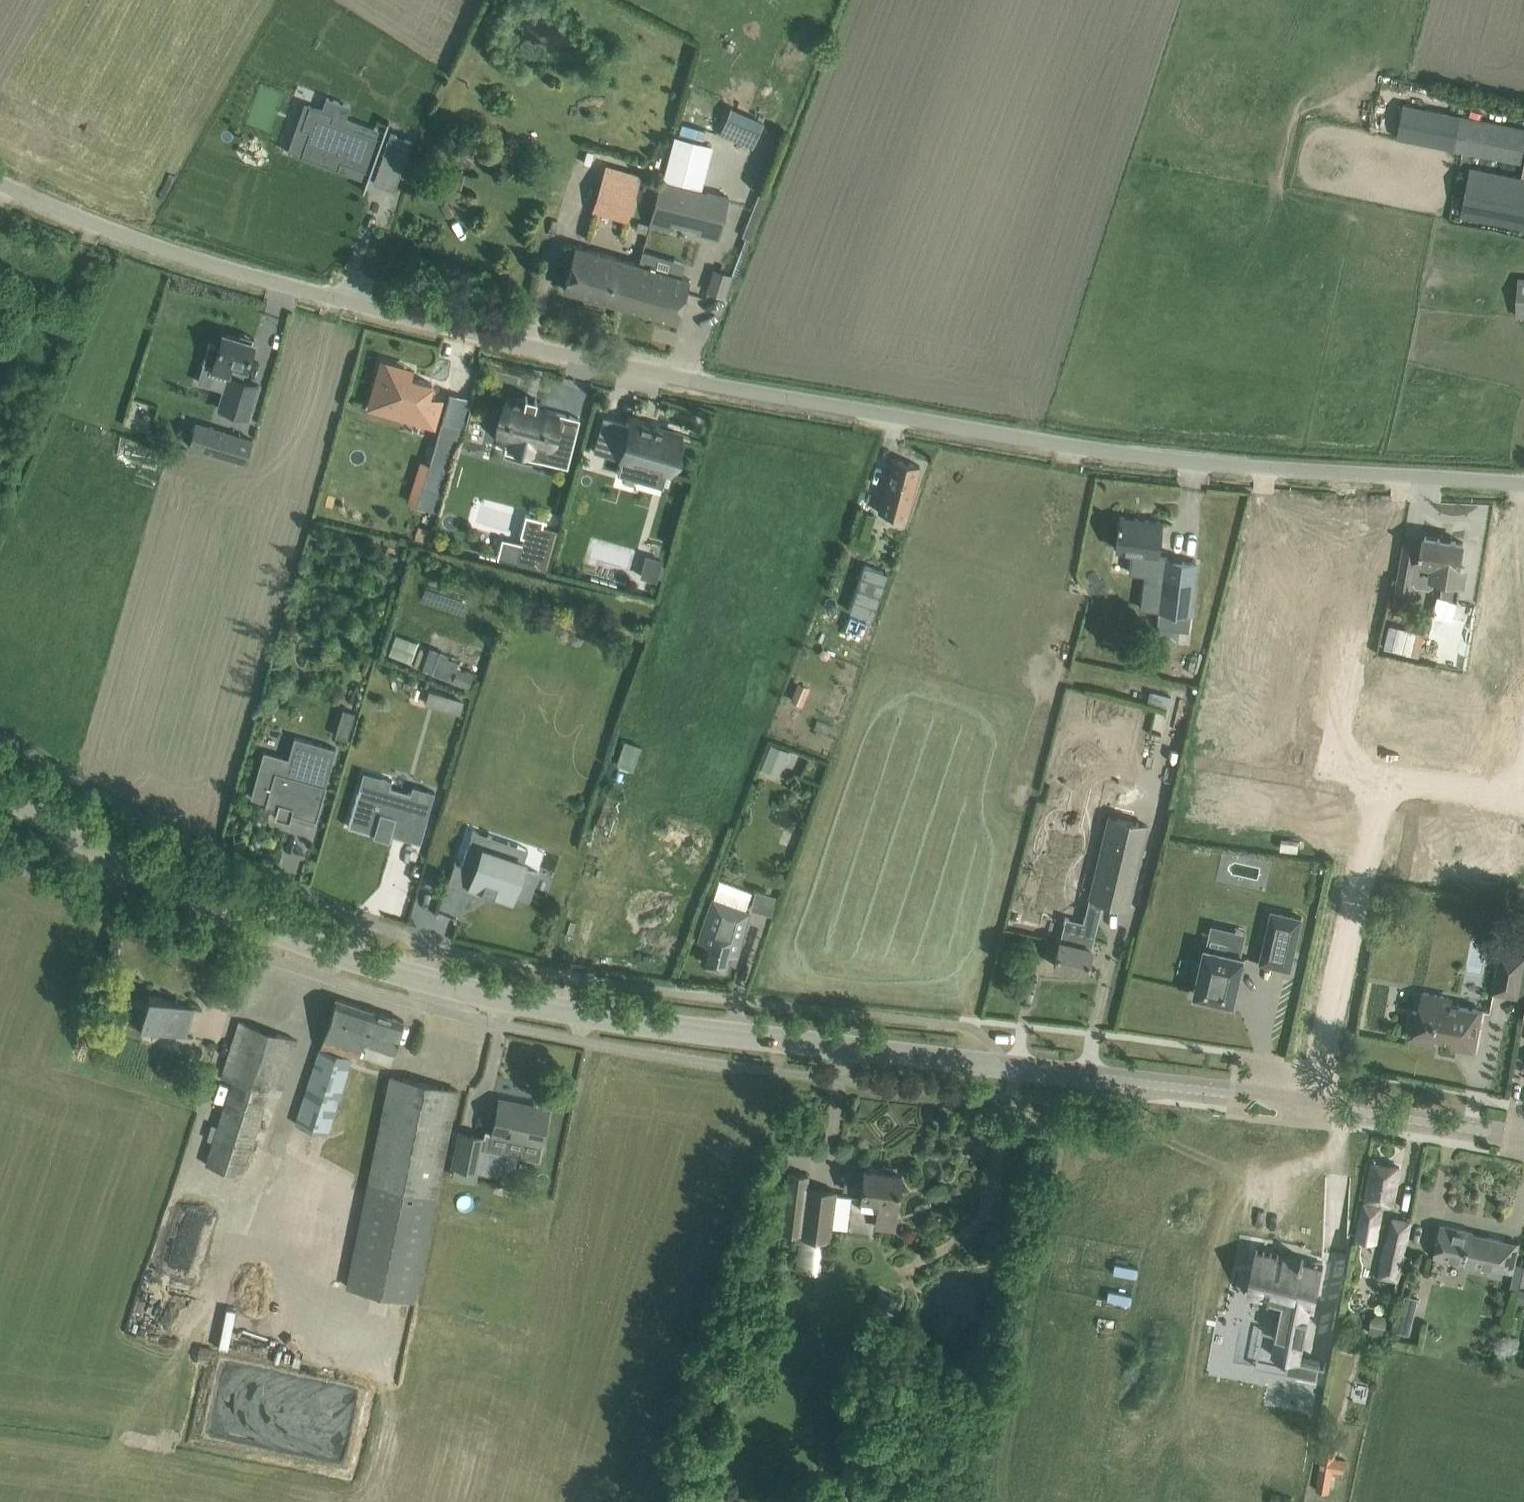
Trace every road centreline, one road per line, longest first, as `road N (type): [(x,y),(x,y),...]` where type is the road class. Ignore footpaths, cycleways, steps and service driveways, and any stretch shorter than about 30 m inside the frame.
road 1 (unclassified): [(1356,478),(1037,449),(422,339),(270,294),(0,187)]
road 2 (secondary): [(1314,1104),(497,1002),(240,917),(115,860),(0,789)]
road 3 (residential): [(1378,783),(1286,769),(1356,478)]
road 4 (residential): [(1314,1104),(1378,783)]
road 5 (secondary): [(1523,1141),(1314,1104)]
road 6 (unclassified): [(1523,485),(1356,478)]
road 7 (residential): [(1378,783),(1523,808)]

